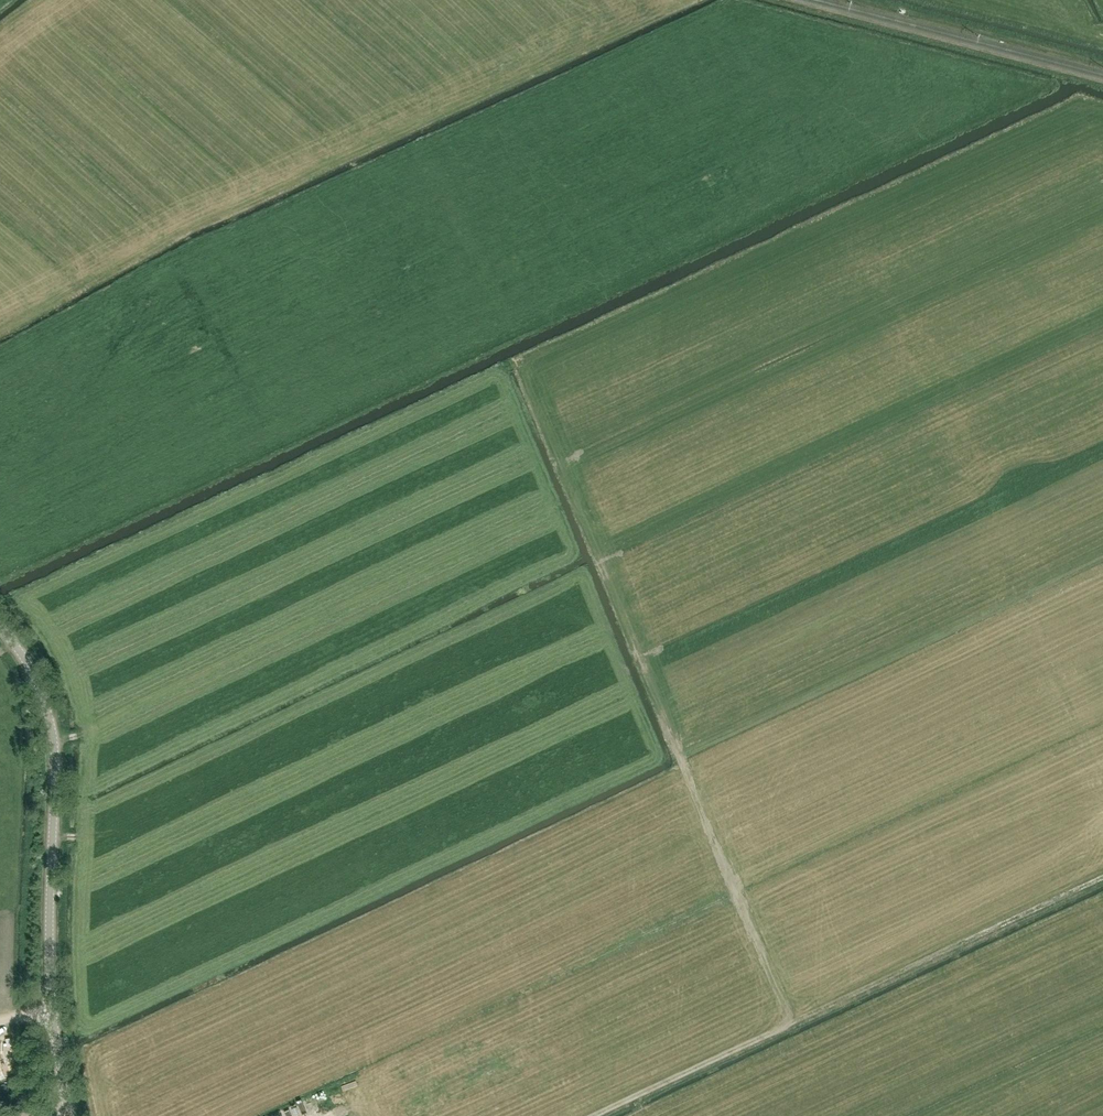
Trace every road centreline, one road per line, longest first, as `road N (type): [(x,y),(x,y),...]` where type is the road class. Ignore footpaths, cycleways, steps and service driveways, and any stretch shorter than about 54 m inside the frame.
road 1 (unclassified): [(69,1115),(52,1003),(51,723),(34,677),(0,628)]

